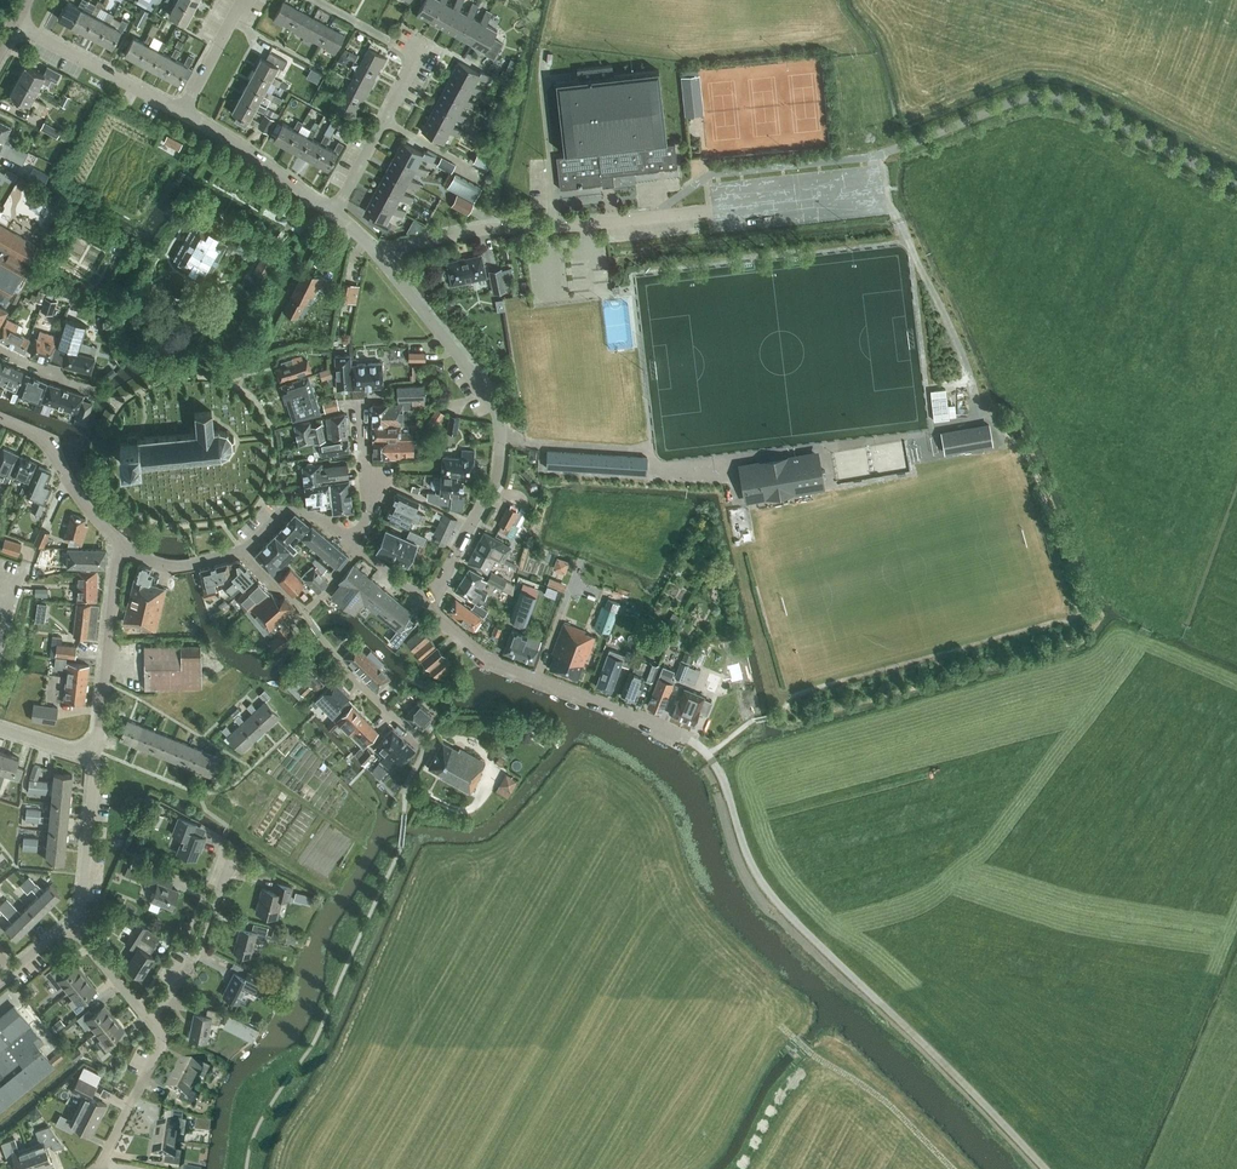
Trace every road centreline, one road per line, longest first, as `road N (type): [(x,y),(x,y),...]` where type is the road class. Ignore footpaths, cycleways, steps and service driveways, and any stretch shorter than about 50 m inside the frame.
road 1 (unclassified): [(1043,1168),(771,894),(709,755),(659,725),(493,663),(424,601)]
road 2 (residential): [(1236,185),(1089,110),(1034,97),(876,156),(711,174),(660,217)]
road 3 (unclassified): [(424,601),(496,476),(500,425),(476,376),(382,262)]
road 4 (residential): [(382,262),(407,245),(490,228),(660,217)]
road 5 (residential): [(406,793),(424,746),(303,612)]
road 6 (residential): [(96,757),(124,548)]
road 7 (unclassified): [(183,113),(15,23)]
road 8 (residential): [(147,1018),(192,964),(236,856)]
road 9 (unclassified): [(124,548),(37,436),(0,419)]
road 10 (unclassified): [(335,213),(183,113)]
road 11 (residential): [(335,213),(418,57)]
road 12 (residential): [(96,1168),(160,1049),(160,1033),(147,1018)]
road 13 (residential): [(71,923),(82,908),(96,757)]
road 14 (residential): [(351,541),(367,508),(359,404)]
road 15 (unclassified): [(241,551),(287,509),(313,513),(351,541)]
road 16 (residential): [(183,113),(245,0)]
road 17 (residential): [(71,923),(147,1018)]

